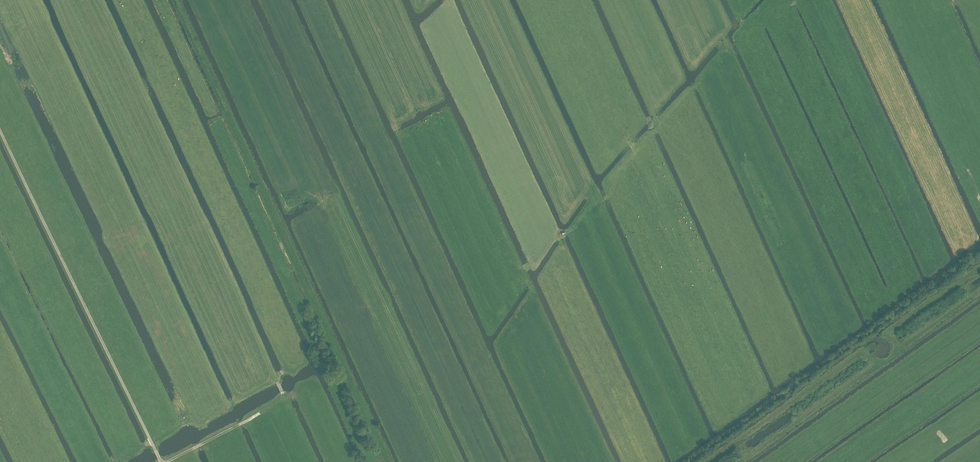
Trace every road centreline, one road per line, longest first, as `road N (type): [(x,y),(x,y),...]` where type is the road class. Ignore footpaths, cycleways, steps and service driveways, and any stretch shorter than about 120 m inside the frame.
road 1 (track): [(0,129),(162,461)]
road 2 (track): [(166,461),(295,393)]

